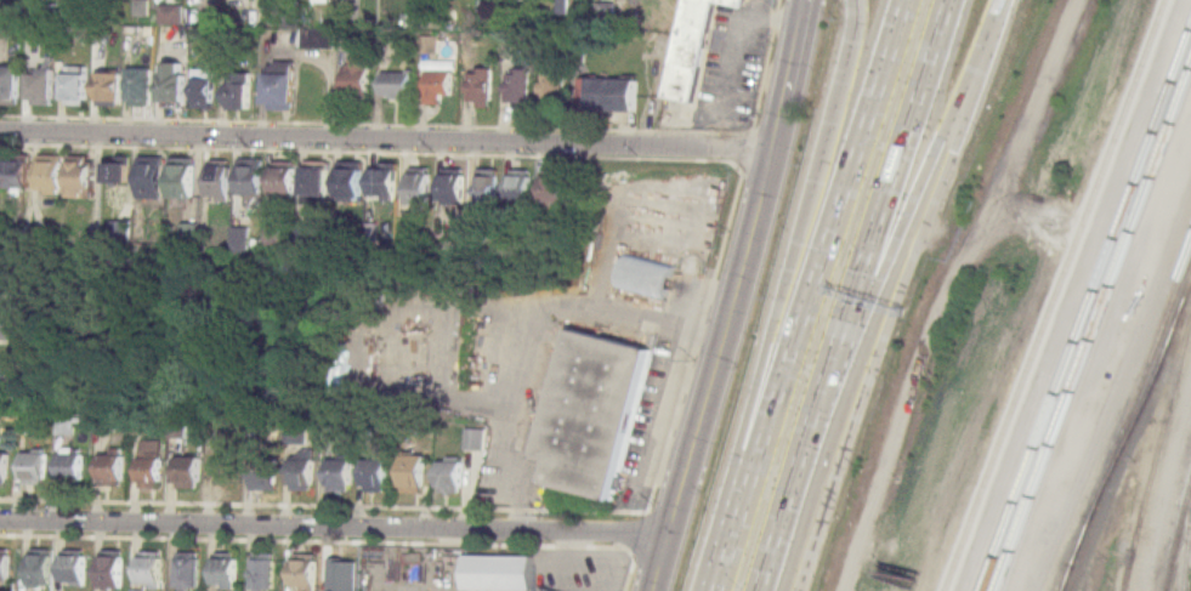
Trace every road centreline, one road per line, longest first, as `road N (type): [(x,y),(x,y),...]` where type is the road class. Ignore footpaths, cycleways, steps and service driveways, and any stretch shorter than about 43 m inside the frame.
road 1 (residential): [(773,147),(0,132)]
road 2 (residential): [(669,534),(0,521)]
road 3 (tertiary): [(800,590),(992,1)]
road 4 (motorway): [(898,0),(714,590)]
road 5 (motorway): [(760,590),(940,0)]
road 6 (tertiary): [(799,0),(773,147),(652,590)]
road 7 (motorway): [(851,0),(836,103),(731,536)]
road 8 (motorway): [(815,405),(992,1)]

